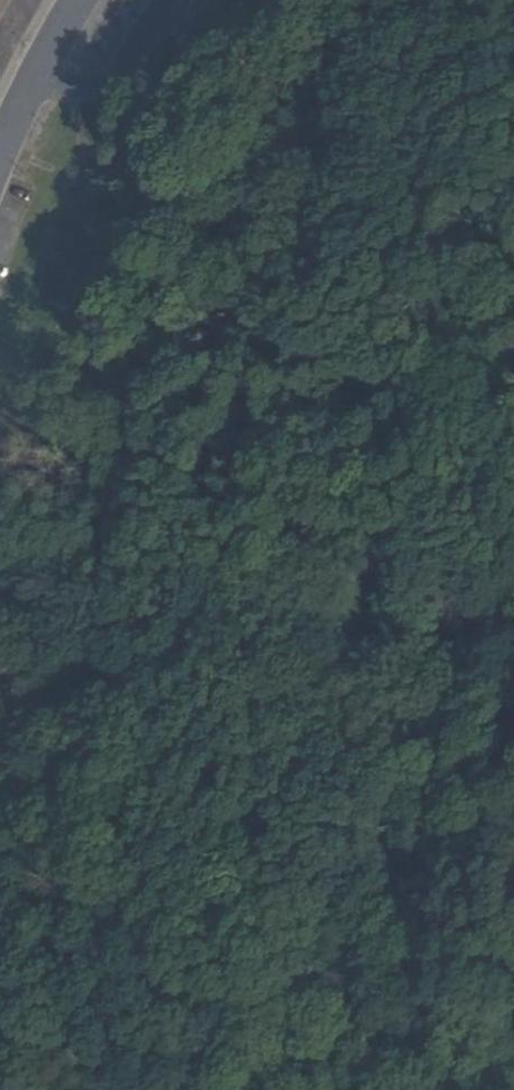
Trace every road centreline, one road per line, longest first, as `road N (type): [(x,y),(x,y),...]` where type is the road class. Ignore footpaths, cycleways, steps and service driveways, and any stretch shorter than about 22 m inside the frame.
road 1 (residential): [(85,0),(0,164)]

